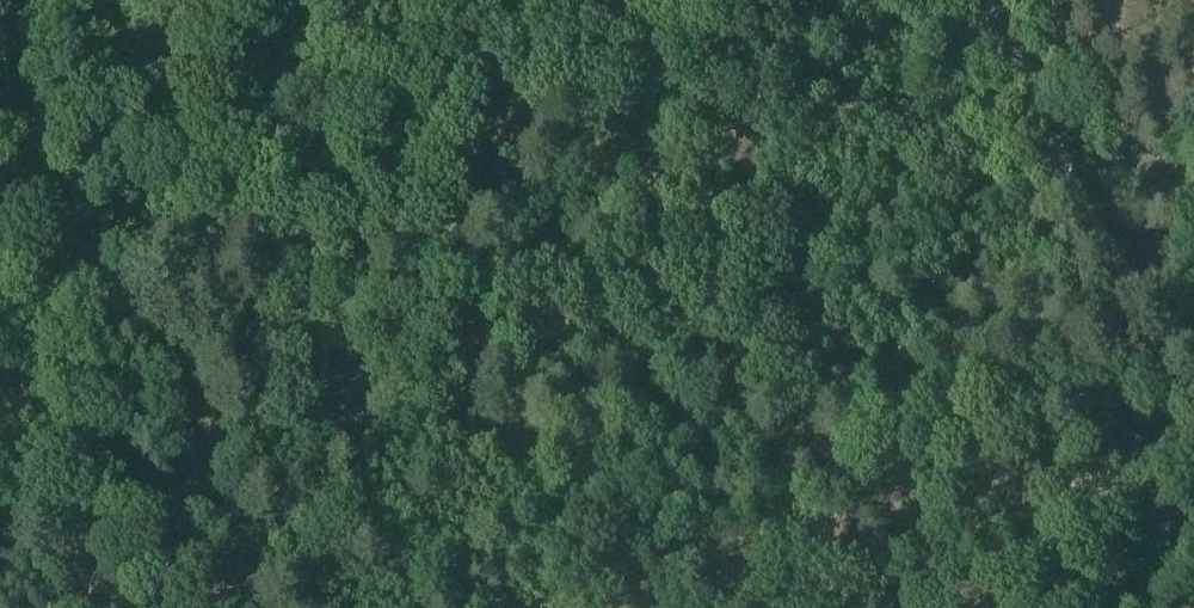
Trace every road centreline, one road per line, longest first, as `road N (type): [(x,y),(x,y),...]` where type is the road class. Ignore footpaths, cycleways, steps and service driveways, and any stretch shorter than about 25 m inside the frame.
road 1 (track): [(1046,98),(887,110),(691,64),(528,43),(315,76),(174,83),(21,56)]
road 2 (track): [(245,607),(222,471),(38,112),(21,56)]
road 3 (track): [(985,0),(1132,261),(1193,333)]

